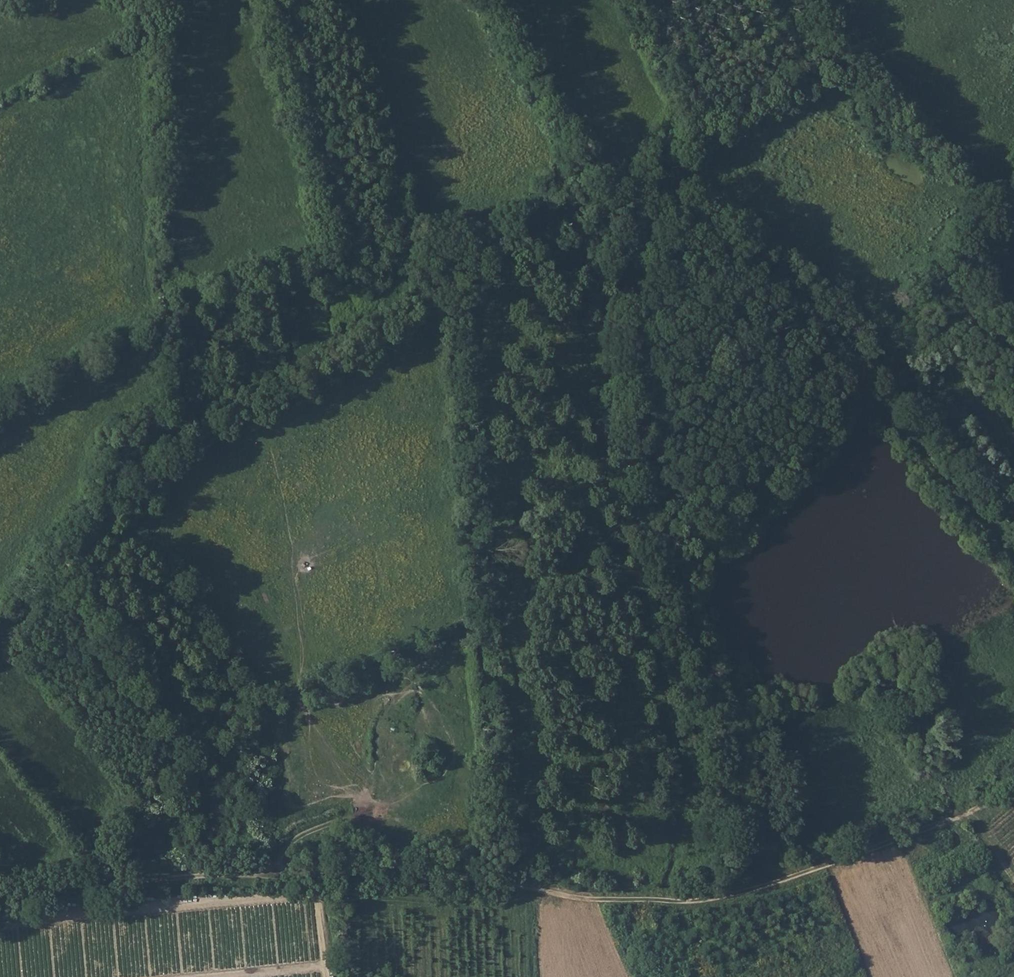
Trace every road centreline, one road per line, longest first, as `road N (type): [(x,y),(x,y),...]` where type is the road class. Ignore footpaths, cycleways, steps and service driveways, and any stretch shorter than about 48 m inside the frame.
road 1 (track): [(1013,790),(886,845),(697,899),(563,897),(341,874),(57,883),(0,903)]

